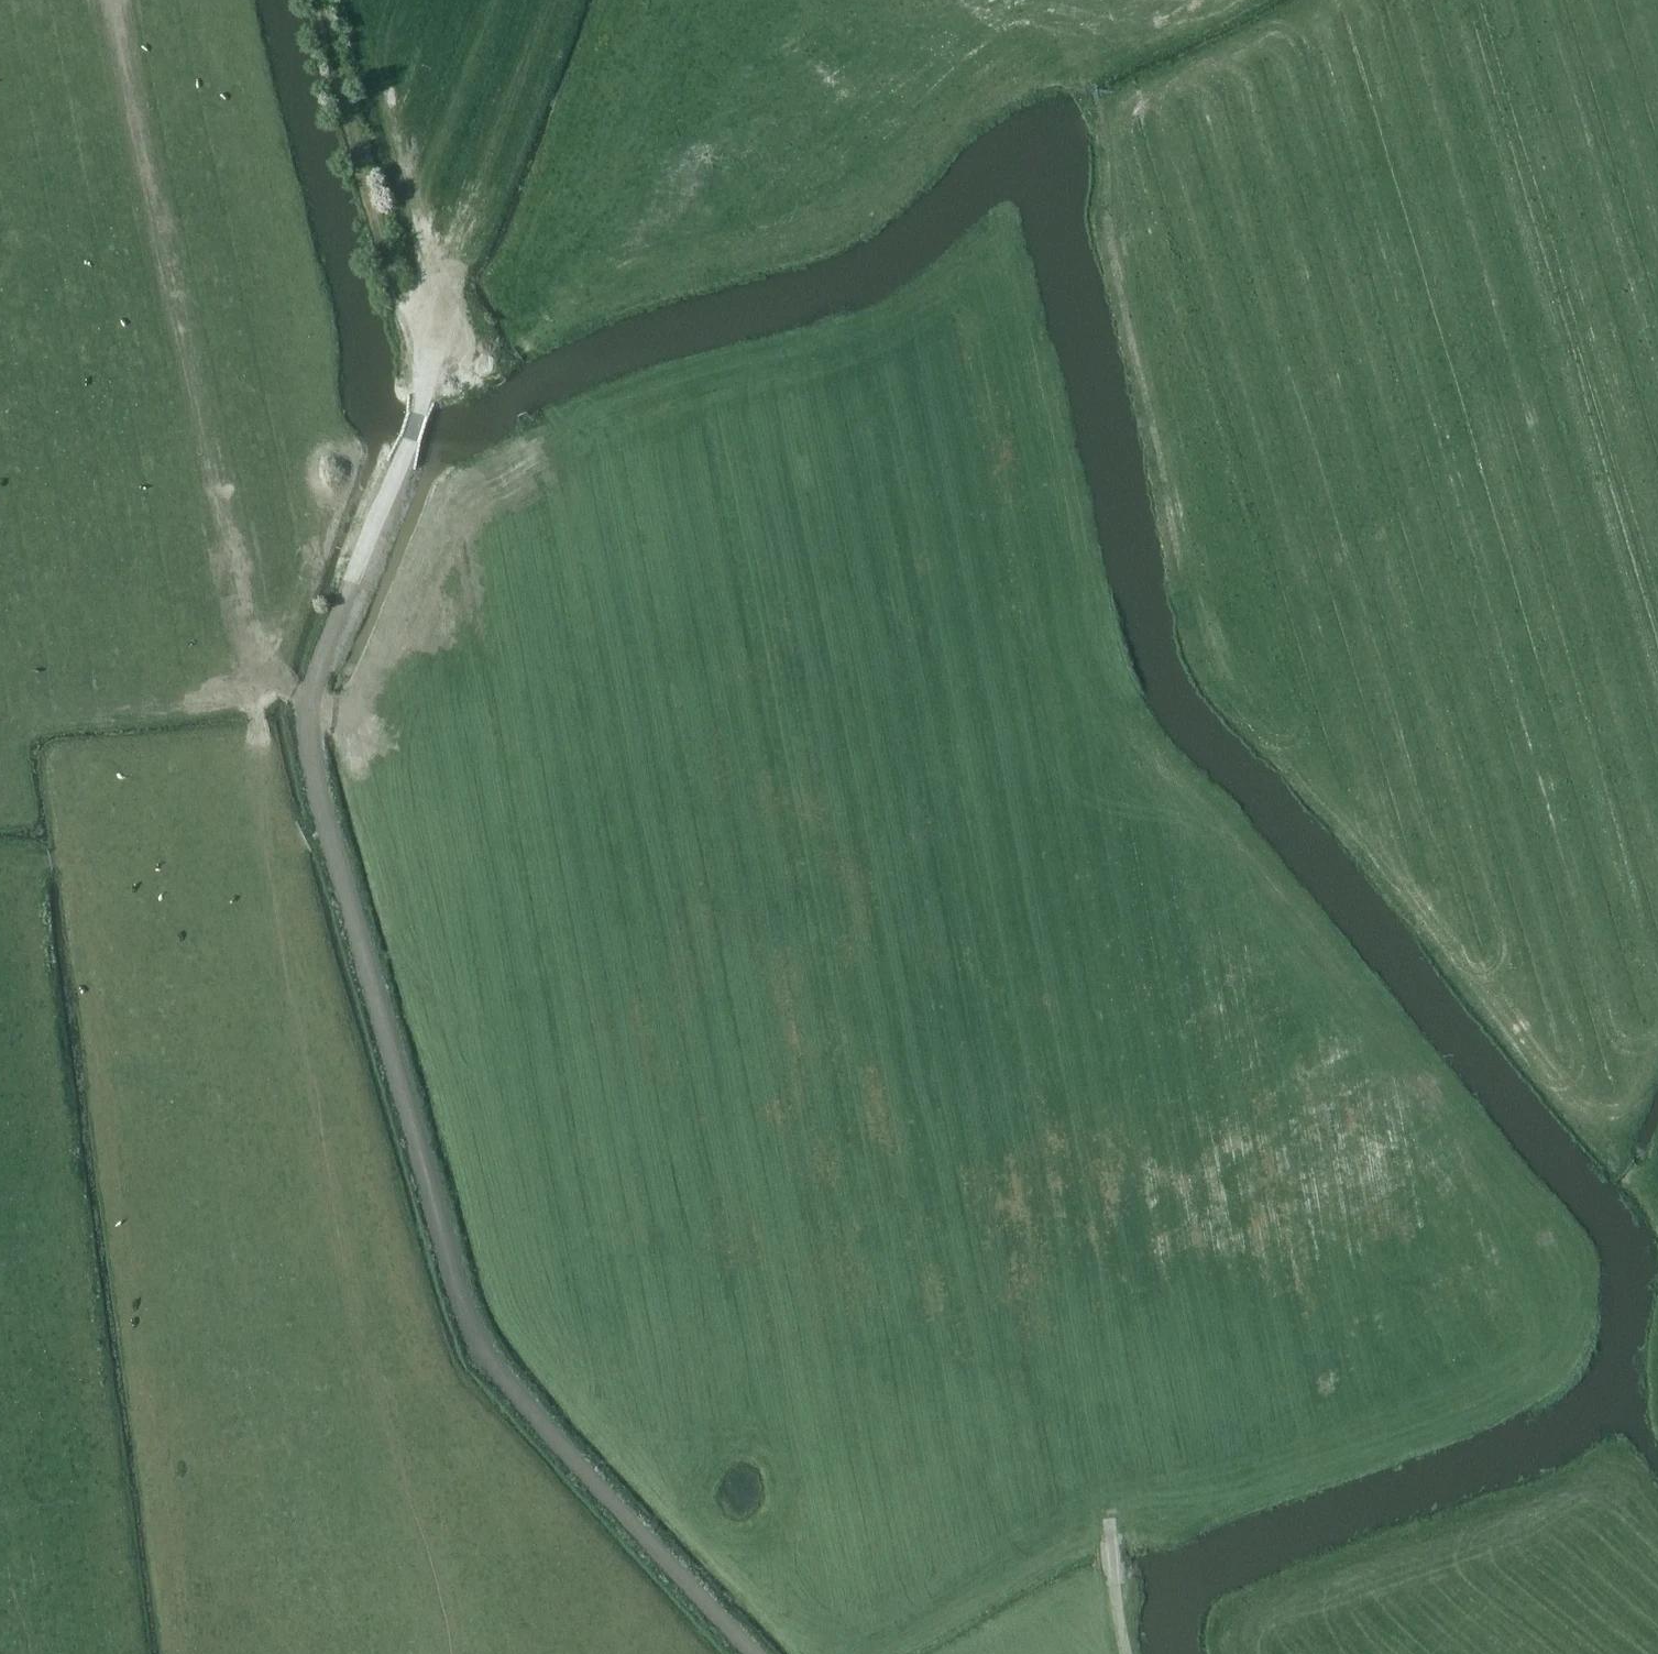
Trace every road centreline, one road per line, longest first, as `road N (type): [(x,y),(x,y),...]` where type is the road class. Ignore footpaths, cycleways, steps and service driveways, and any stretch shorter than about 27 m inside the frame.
road 1 (track): [(398,299),(320,0)]
road 2 (track): [(1127,1653),(1107,1522)]

